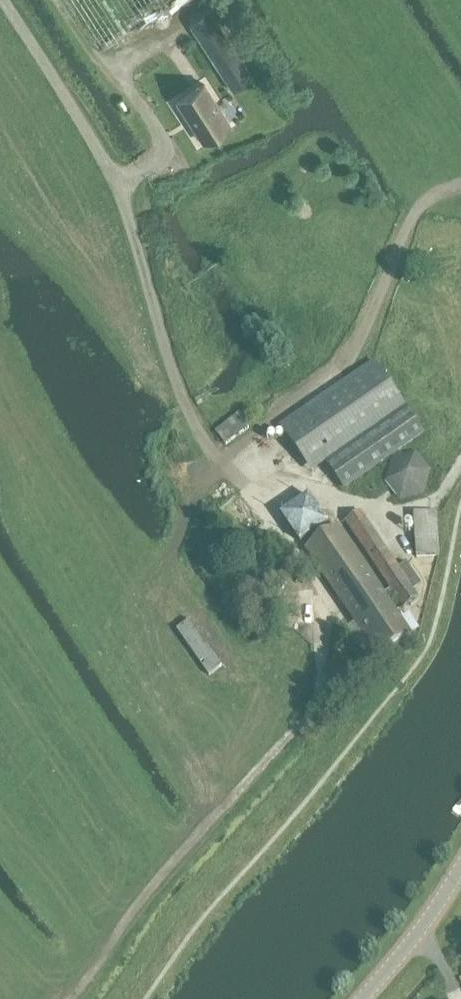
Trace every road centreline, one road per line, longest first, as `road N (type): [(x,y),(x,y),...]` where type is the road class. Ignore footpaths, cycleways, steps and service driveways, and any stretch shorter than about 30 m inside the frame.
road 1 (track): [(460,466),(433,501),(401,511),(225,463),(187,405),(107,168),(2,0)]
road 2 (tertiary): [(363,998),(460,867)]

